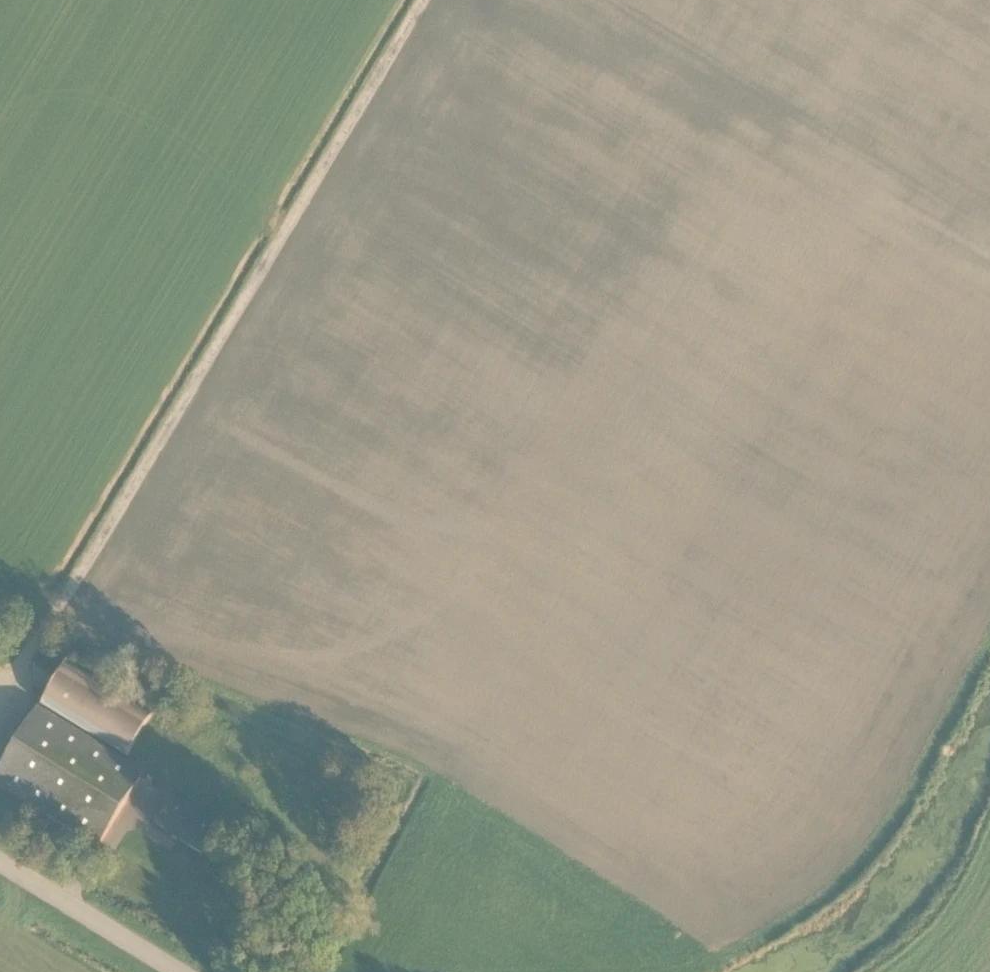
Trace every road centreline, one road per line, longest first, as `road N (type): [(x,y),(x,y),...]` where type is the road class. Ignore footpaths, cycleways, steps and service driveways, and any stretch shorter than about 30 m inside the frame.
road 1 (tertiary): [(176,971),(0,864)]

